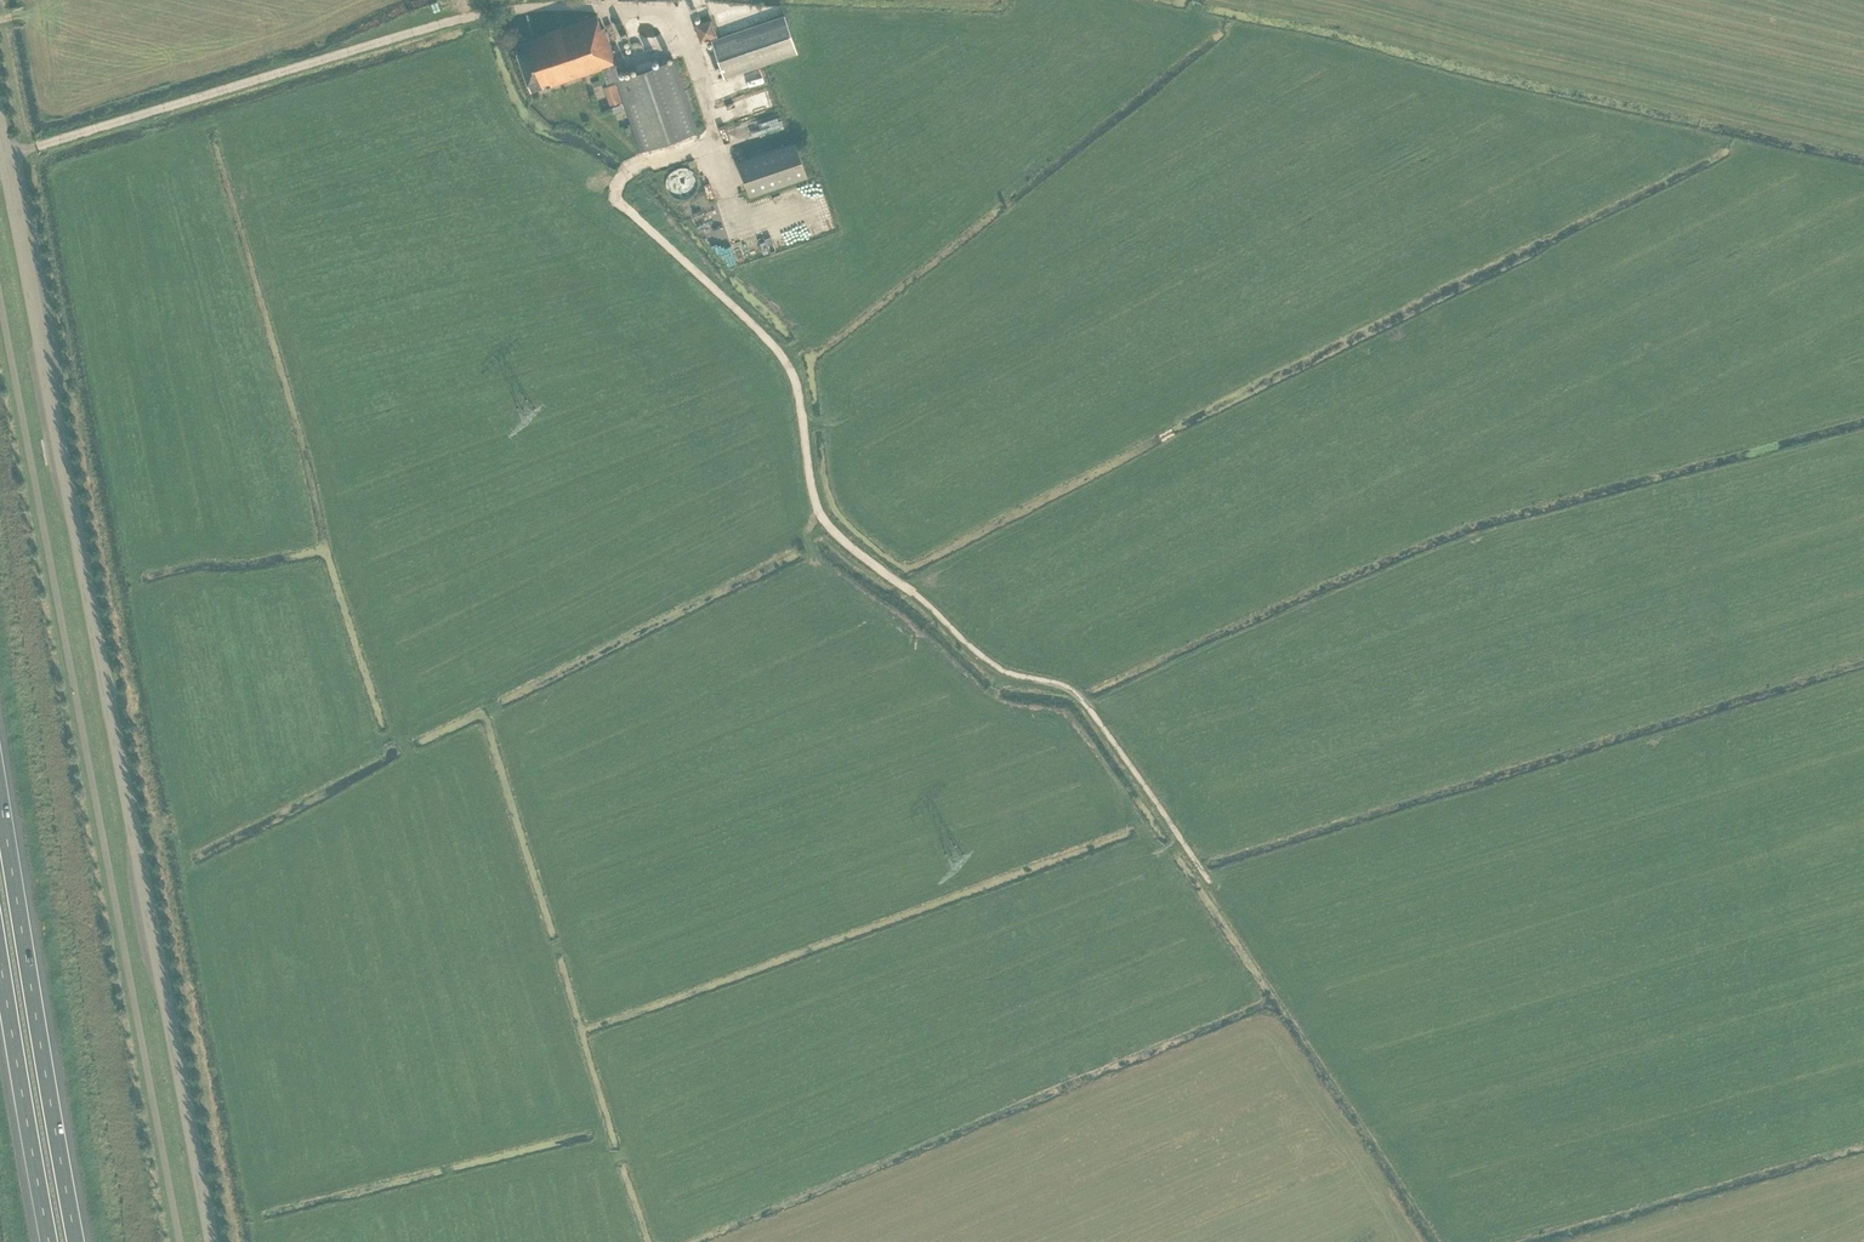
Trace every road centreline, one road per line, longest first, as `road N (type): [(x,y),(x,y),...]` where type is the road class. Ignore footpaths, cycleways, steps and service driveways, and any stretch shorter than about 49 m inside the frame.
road 1 (tertiary): [(214,1241),(0,118)]
road 2 (motorway): [(85,1241),(0,744)]
road 3 (motorway): [(0,972),(47,1241)]

